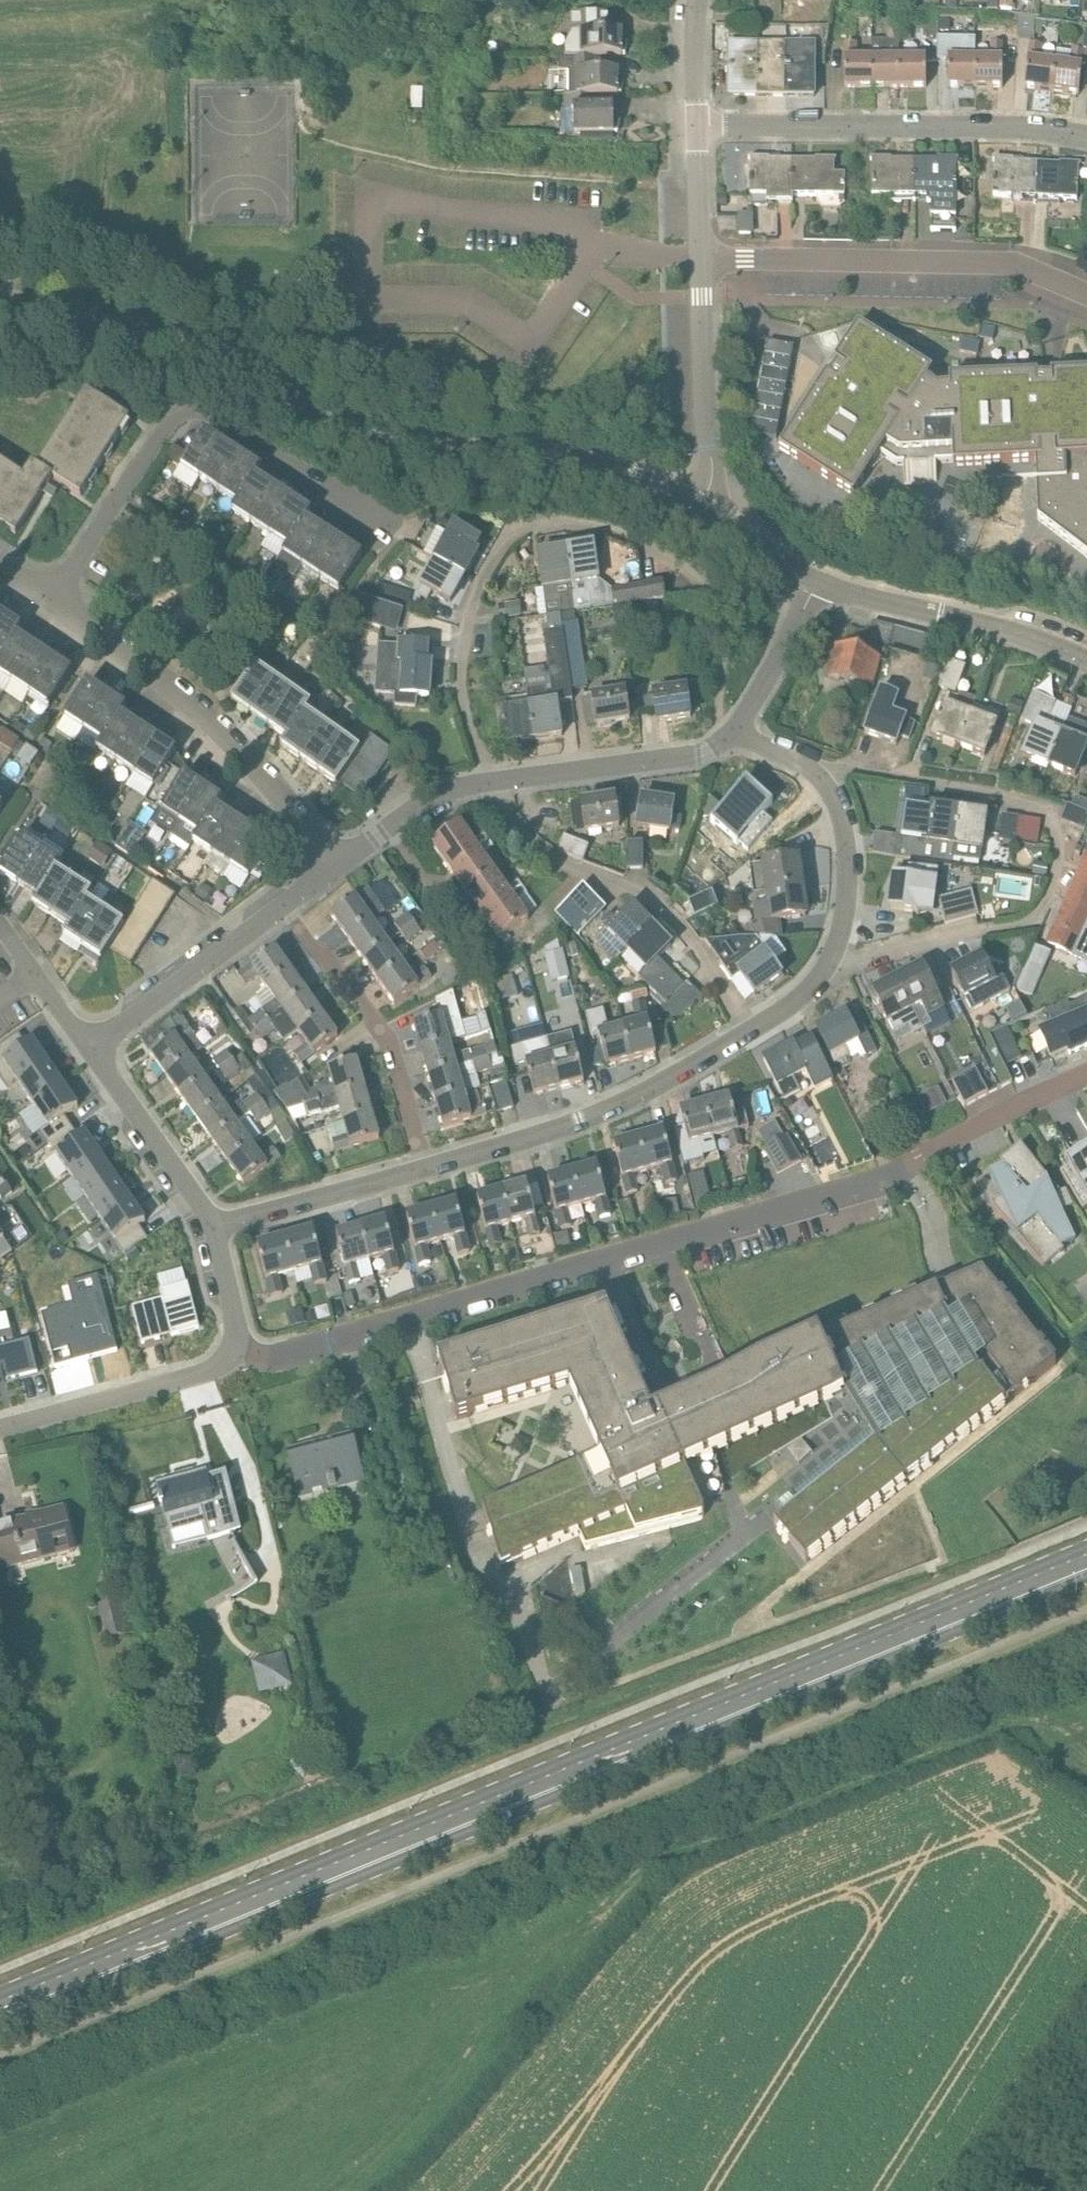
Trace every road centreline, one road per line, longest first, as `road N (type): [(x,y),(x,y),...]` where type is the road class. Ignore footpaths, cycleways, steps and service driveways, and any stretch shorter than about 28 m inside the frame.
road 1 (primary): [(1086,1560),(0,2007)]
road 2 (tertiary): [(697,508),(578,463),(379,442),(147,326),(88,312),(0,310)]
road 3 (residential): [(235,1342),(285,1354),(881,1176),(918,1156)]
road 4 (residential): [(494,782),(461,697),(468,613),(497,553),(512,536),(545,524),(614,530),(710,589),(724,622),(717,717),(735,733)]
road 5 (residential): [(830,961),(1022,923),(1053,882),(1060,837),(1041,805),(1000,792),(806,763)]
road 6 (residential): [(50,600),(167,418),(185,408),(217,416),(390,535)]
road 7 (residential): [(336,865),(230,738),(157,673),(50,600)]
road 8 (residential): [(1086,134),(1017,125),(696,125)]
road 9 (residential): [(697,508),(712,466),(696,125)]
road 10 (residential): [(494,782),(514,822),(539,847),(670,914),(747,1032)]
road 11 (residential): [(425,1167),(578,1121),(747,1032)]
road 12 (residential): [(283,906),(389,1037),(425,1167)]
road 13 (tertiary): [(1086,661),(1030,636),(818,580)]
road 14 (residential): [(0,1426),(197,1373),(235,1342)]
road 15 (residential): [(735,733),(702,752),(494,782)]
road 16 (residential): [(92,1053),(283,906)]
road 17 (residential): [(213,1229),(425,1167)]
road 18 (residential): [(213,1229),(92,1053)]
road 19 (residential): [(830,961),(848,859),(837,810),(806,763)]
road 20 (residential): [(336,865),(421,802),(494,782)]
road 21 (residential): [(735,733),(818,580)]
road 22 (residential): [(948,1141),(1086,1071)]
road 23 (tertiary): [(818,580),(697,508)]
road 24 (residential): [(696,125),(699,0)]

